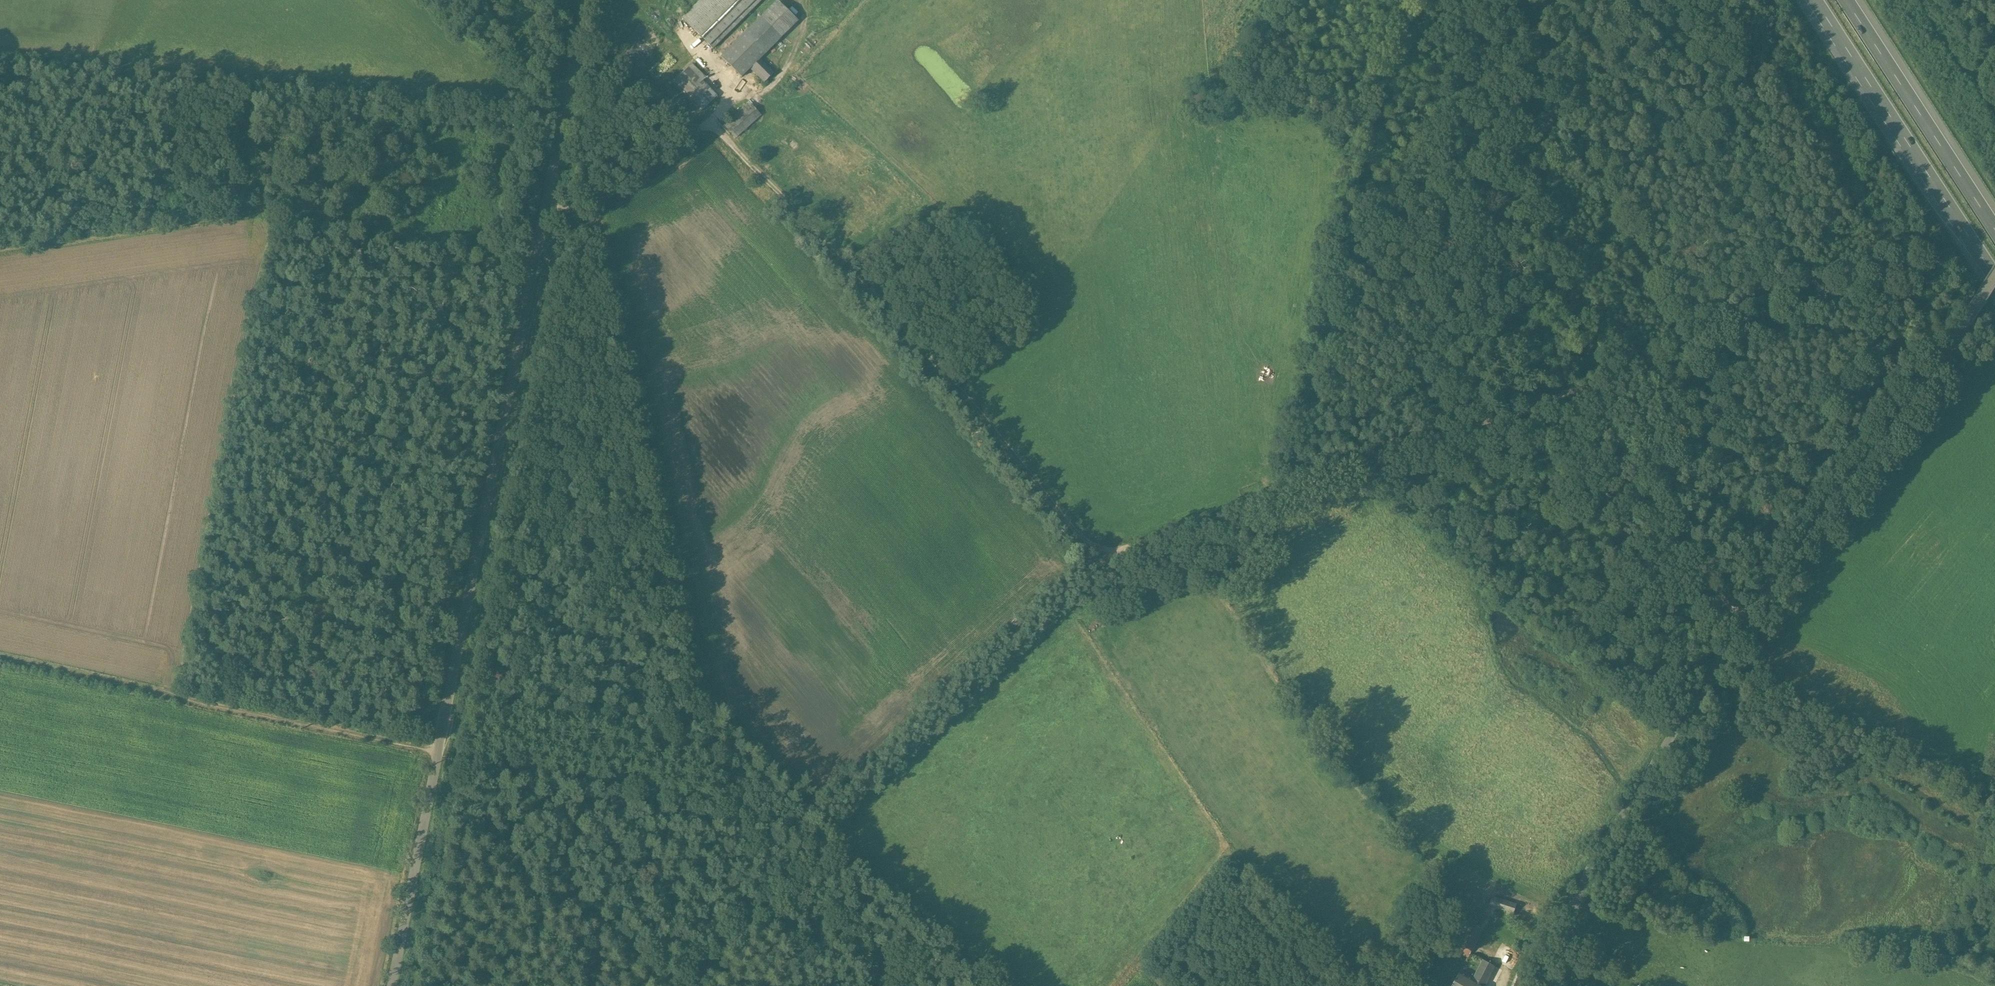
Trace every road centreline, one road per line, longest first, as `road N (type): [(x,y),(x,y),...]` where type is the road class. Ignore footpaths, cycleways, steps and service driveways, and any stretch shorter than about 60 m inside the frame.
road 1 (unclassified): [(393,985),(586,0)]
road 2 (unclassified): [(1560,985),(1580,895),(1604,840),(1798,538),(1921,385),(1994,274)]
road 3 (motorway): [(1815,0),(1994,277)]
road 4 (motorway): [(1994,228),(1846,0)]

